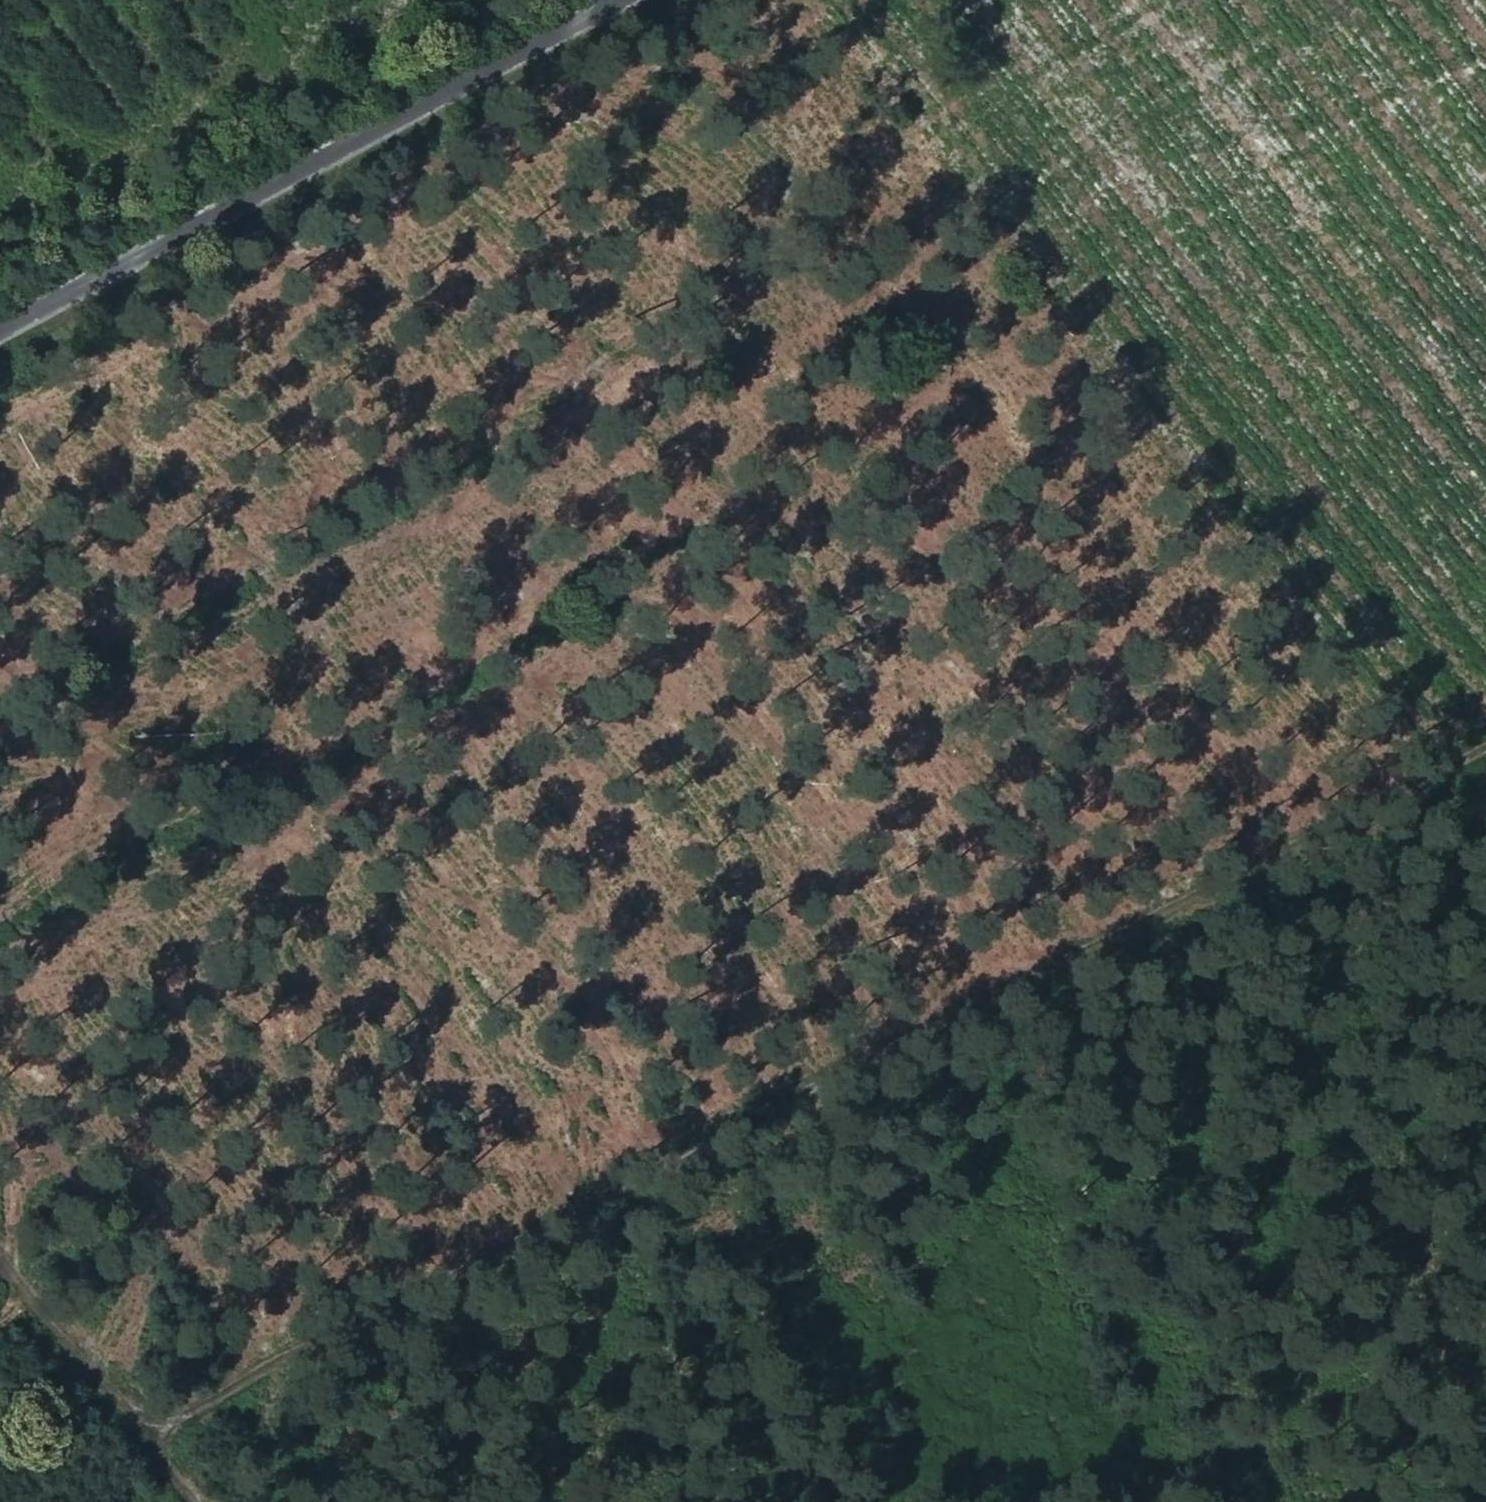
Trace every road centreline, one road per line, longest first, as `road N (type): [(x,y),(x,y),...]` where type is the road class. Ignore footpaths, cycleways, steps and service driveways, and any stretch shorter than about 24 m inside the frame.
road 1 (unclassified): [(636,0),(0,340)]
road 2 (track): [(187,1501),(0,1277)]

